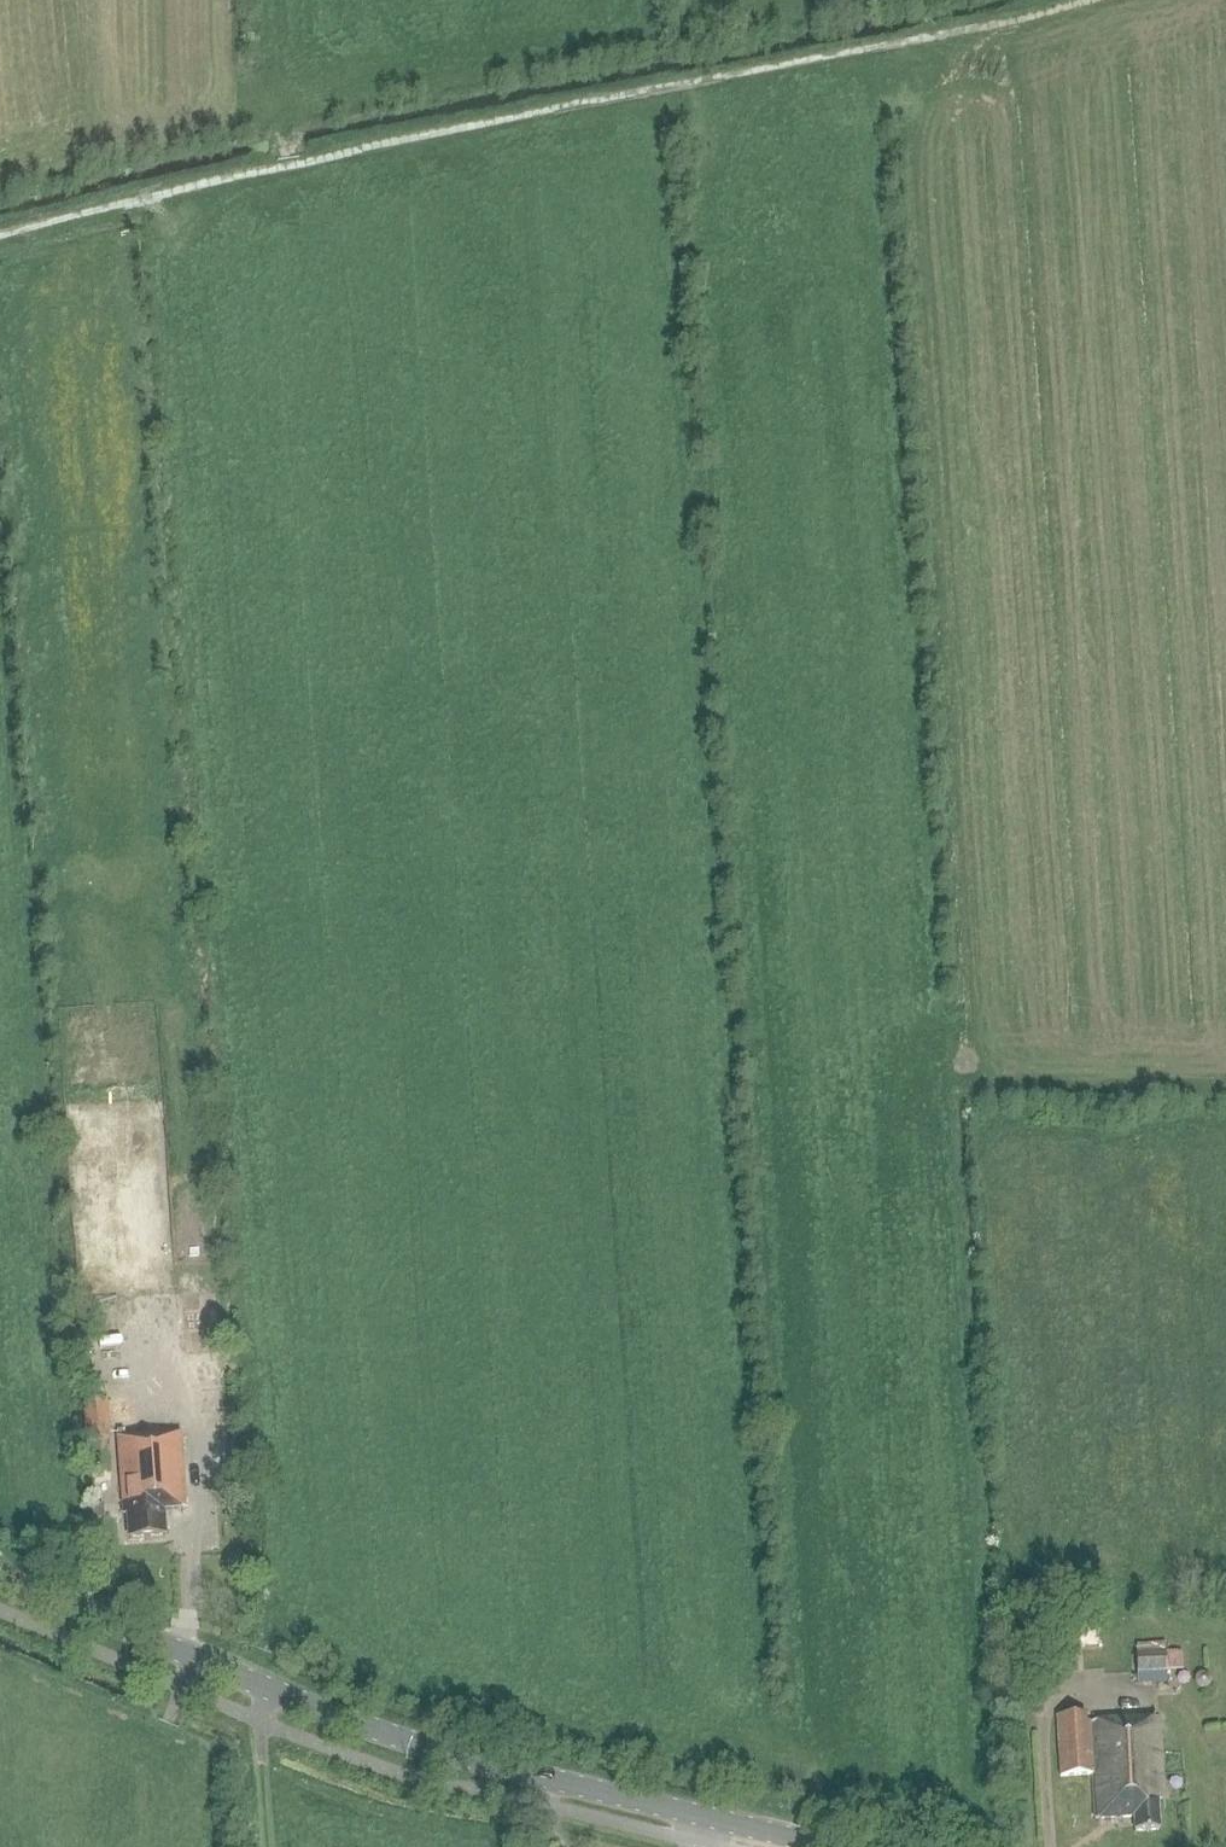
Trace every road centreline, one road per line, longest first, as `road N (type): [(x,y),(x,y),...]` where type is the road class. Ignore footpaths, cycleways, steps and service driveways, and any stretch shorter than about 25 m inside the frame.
road 1 (tertiary): [(0,1575),(304,1707),(442,1752),(837,1846)]

